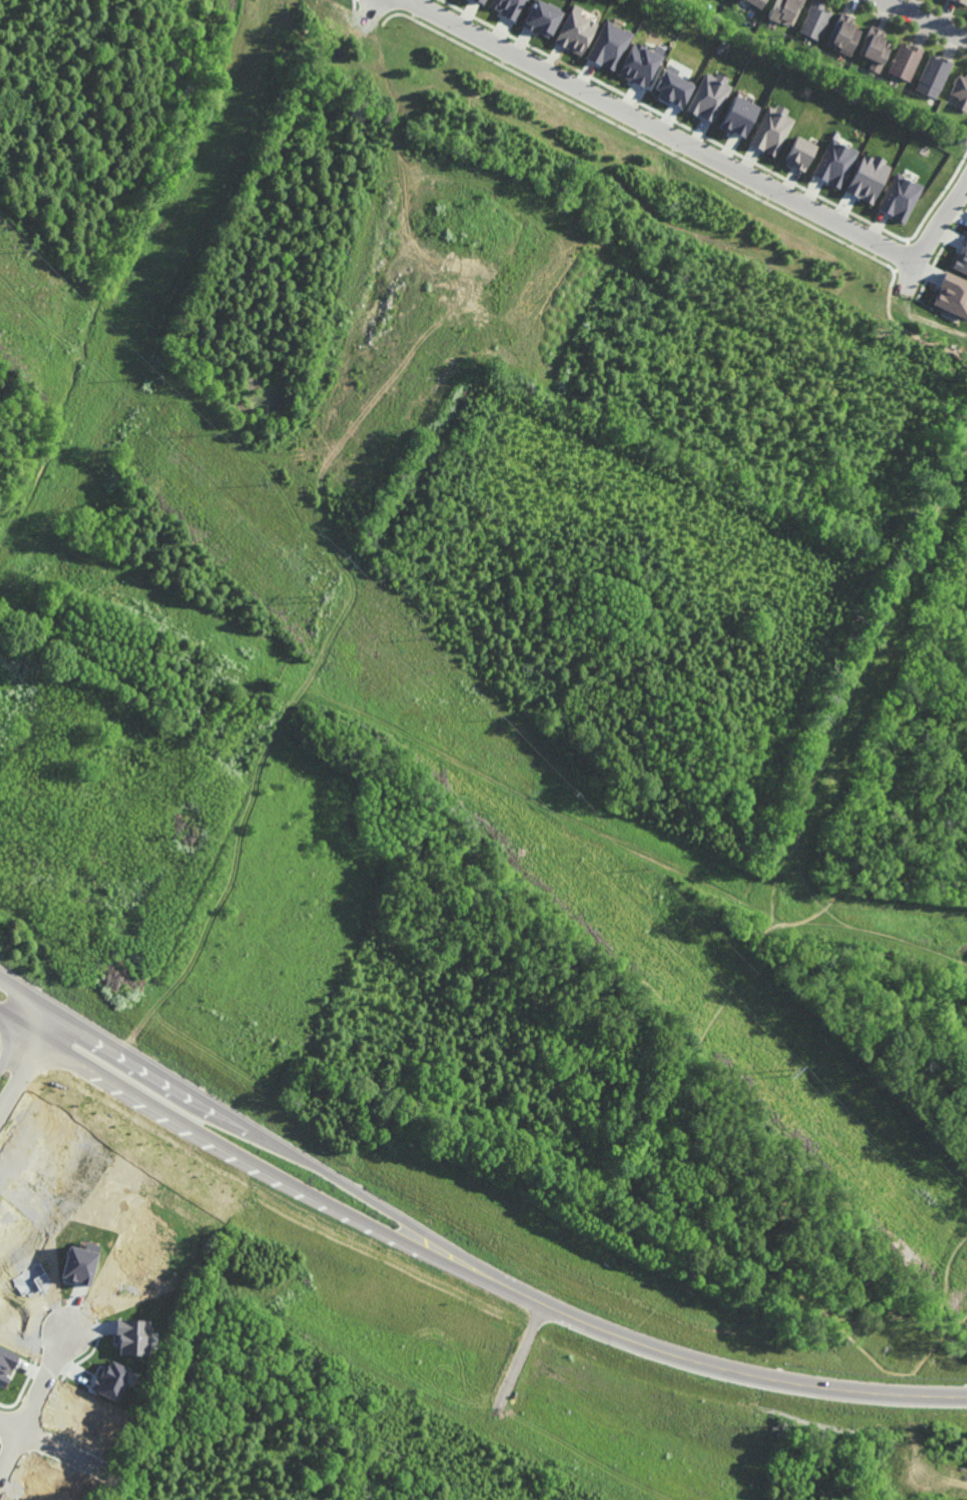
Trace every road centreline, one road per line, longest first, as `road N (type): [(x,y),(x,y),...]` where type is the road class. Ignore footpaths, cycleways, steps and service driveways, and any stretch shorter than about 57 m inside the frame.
road 1 (track): [(271,0),(258,111),(196,251),(166,293),(133,384),(144,397),(198,401),(215,414),(269,468),(303,527),(348,571),(357,592),(259,770),(234,883),(202,949),(128,1051)]
road 2 (track): [(966,962),(847,926),(824,908),(755,905),(715,889),(307,683),(249,679),(199,663),(143,585),(110,568),(40,547),(0,546)]
road 3 (tertiary): [(425,1239),(574,1317),(682,1357),(823,1387),(966,1395)]
road 4 (residential): [(411,0),(915,263)]
road 5 (tertiary): [(425,1239),(0,976)]
road 6 (track): [(824,908),(802,869),(810,811),(966,450)]
road 7 (tertiary): [(0,1009),(364,1217),(425,1239)]
road 8 (track): [(422,739),(663,990)]
road 9 (track): [(500,1402),(517,1423),(663,1499)]
road 10 (track): [(966,914),(846,902),(824,908)]
road 11 (track): [(810,811),(775,874),(766,932)]
road 12 (residential): [(966,181),(905,286)]

